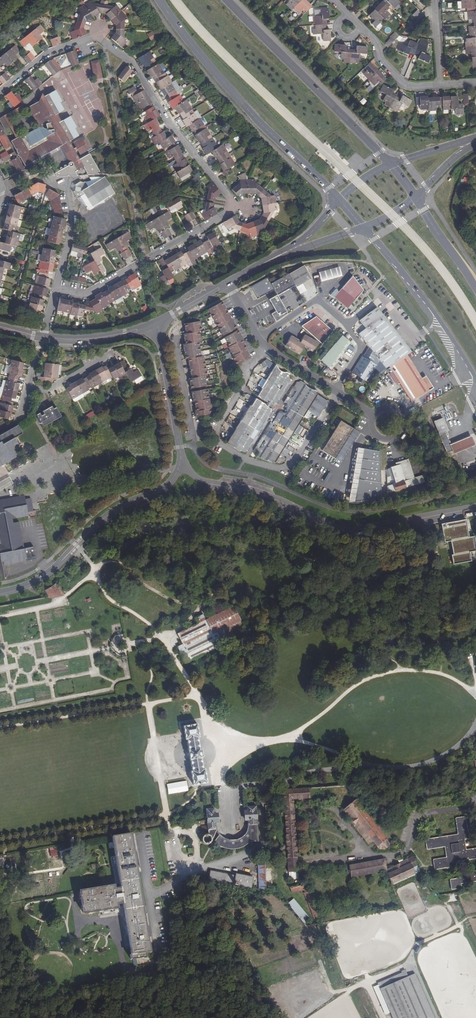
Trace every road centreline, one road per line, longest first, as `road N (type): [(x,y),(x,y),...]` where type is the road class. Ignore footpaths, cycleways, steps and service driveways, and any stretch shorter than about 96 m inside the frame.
road 1 (residential): [(56,289),(84,295),(239,207),(171,126),(131,61),(98,35),(48,54),(0,92)]
road 2 (unclassified): [(475,508),(331,526),(285,500),(199,479),(182,462)]
road 3 (unclassified): [(268,346),(218,427),(221,445),(274,468),(292,465),(339,394)]
road 4 (primary): [(159,0),(261,124),(339,200)]
road 5 (primary): [(390,163),(227,0)]
road 6 (unclassified): [(0,593),(53,570),(106,517),(163,489),(182,462)]
road 7 (primary): [(364,228),(432,309),(475,383)]
road 8 (unclassified): [(339,394),(363,347),(317,299),(259,339)]
road 9 (unclassified): [(182,462),(157,322)]

